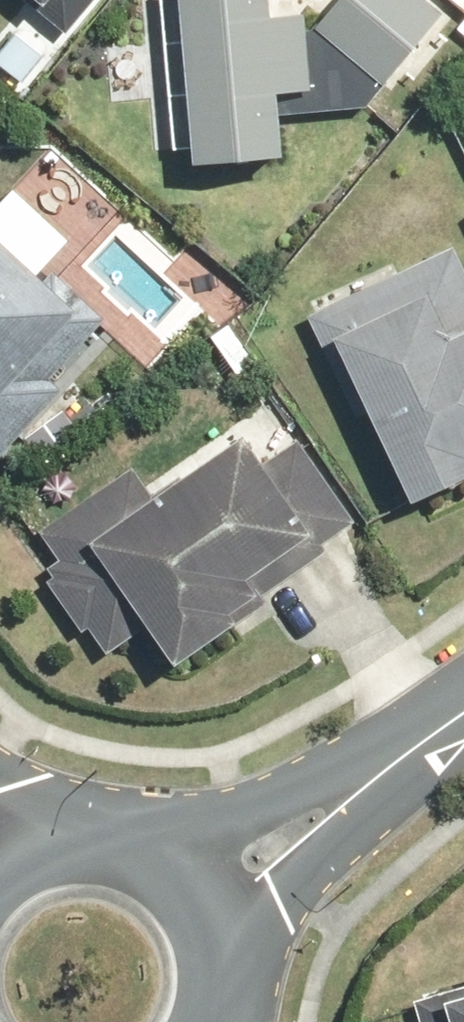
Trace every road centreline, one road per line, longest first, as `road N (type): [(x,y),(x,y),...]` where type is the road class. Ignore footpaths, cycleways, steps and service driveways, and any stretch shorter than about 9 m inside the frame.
road 1 (residential): [(197,886),(463,712)]
road 2 (tertiary): [(0,832),(76,815),(123,825),(165,850),(197,886)]
road 3 (tertiary): [(197,886),(216,930),(220,978),(210,1021)]

